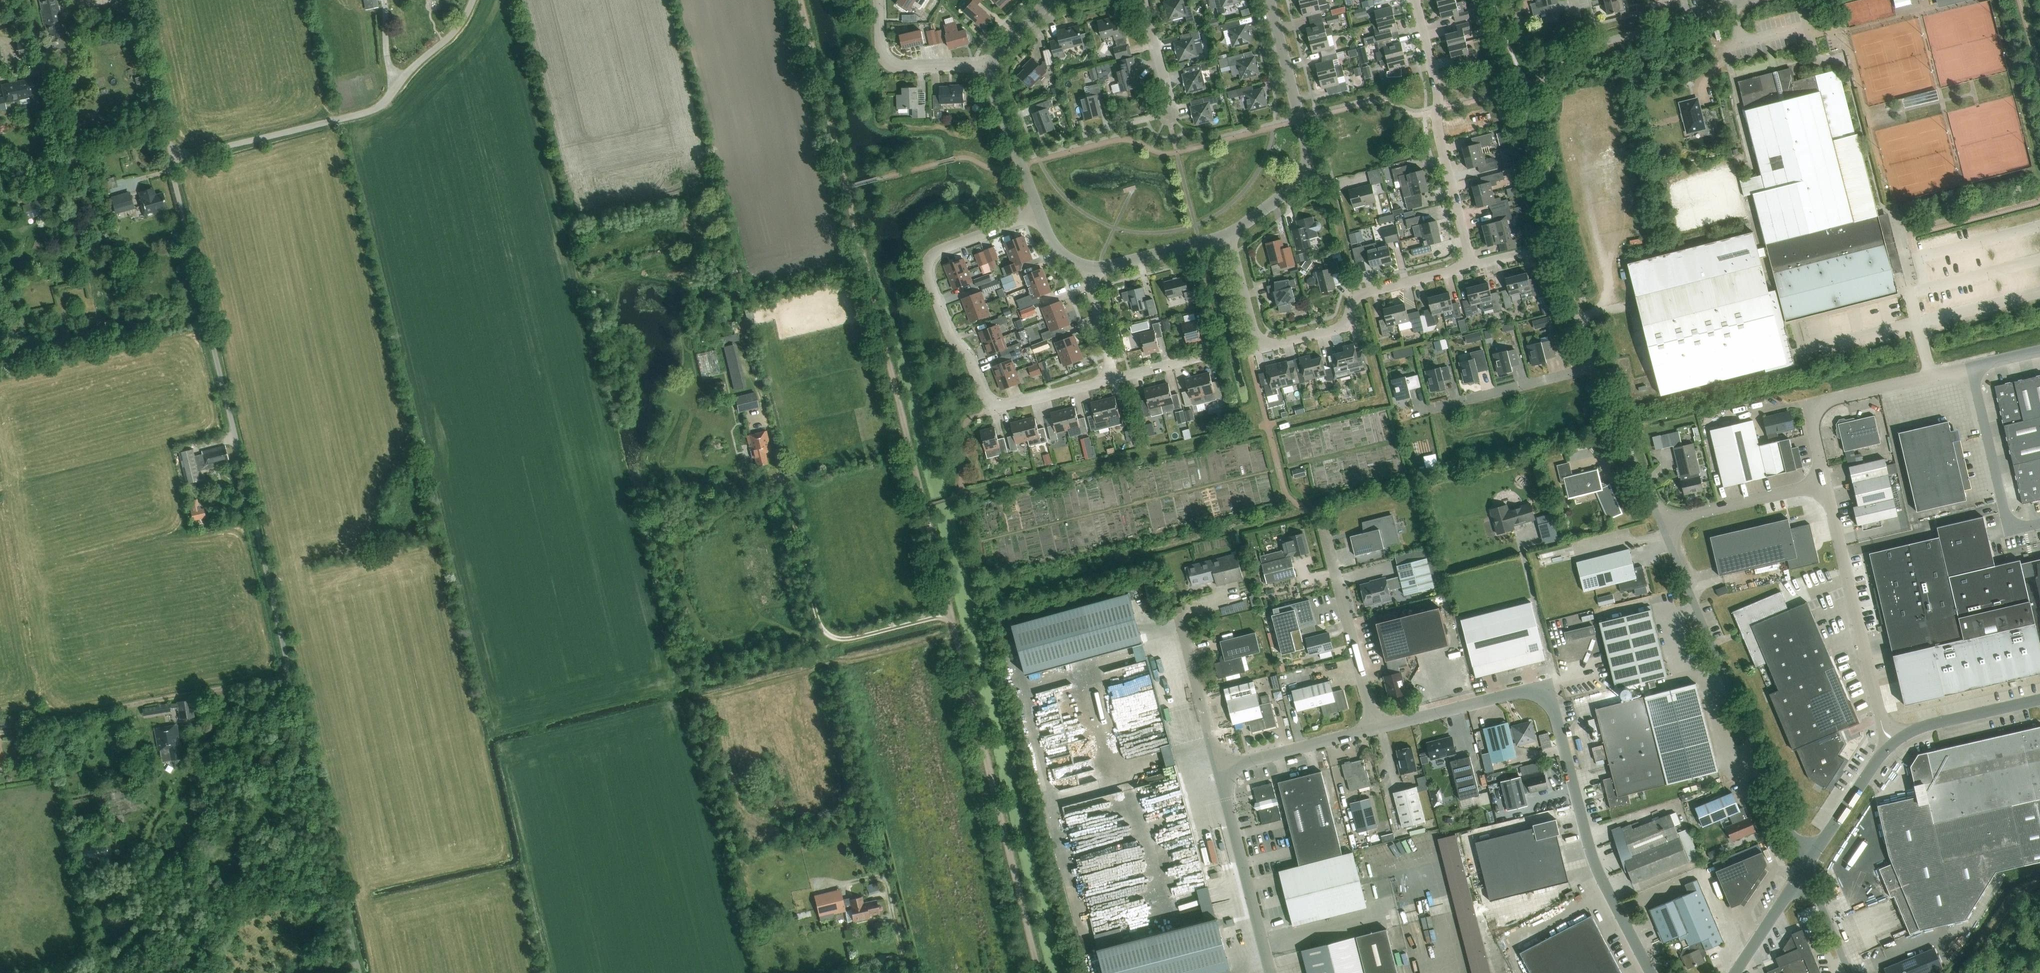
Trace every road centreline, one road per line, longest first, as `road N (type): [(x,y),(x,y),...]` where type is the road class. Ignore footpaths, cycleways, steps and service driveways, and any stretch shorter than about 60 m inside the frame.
road 1 (unclassified): [(1040,972),(800,0)]
road 2 (residential): [(1594,366),(1532,138),(1536,88),(1567,54),(1746,0)]
road 3 (unclassified): [(1375,729),(1524,691),(1548,700),(1593,859),(1651,972)]
road 4 (unclassified): [(1803,868),(1660,522)]
road 5 (residential): [(1471,266),(1355,297),(1334,329),(1269,346),(1256,335),(1228,235)]
road 6 (track): [(292,673),(5,730)]
road 7 (residential): [(990,410),(946,327),(928,264),(940,250),(1039,212)]
road 8 (track): [(175,158),(158,133),(142,130),(89,151),(67,149),(28,0)]
road 9 (residential): [(1228,235),(1304,171),(1307,149),(1270,0)]
road 10 (residential): [(1471,266),(1415,0)]
road 11 (unclassified): [(1889,747),(1825,484)]
road 12 (unclassified): [(1825,484),(1815,411),(1831,400),(1972,366)]
road 13 (unclassified): [(1375,729),(1323,526)]
road 14 (unclassified): [(1269,972),(1217,773)]
road 15 (residential): [(1594,366),(1405,416)]
road 16 (unclassified): [(2039,524),(2013,526),(2003,509),(1972,366)]
road 17 (residential): [(1108,128),(1168,115),(1172,106),(1145,0)]
road 18 (unclassified): [(1660,522),(1825,484)]
road 19 (residential): [(990,71),(893,65),(880,50),(878,0)]
road 20 (unclassified): [(1217,773),(1375,729)]
road 21 (unclassified): [(1889,747),(1925,727),(2039,700)]
road 22 (unclassified): [(1217,773),(1182,619)]
road 23 (unclassified): [(1803,868),(1889,747)]
road 24 (residential): [(1093,268),(1228,235)]
road 25 (residential): [(990,410),(1113,378)]
road 26 (unclassified): [(1734,972),(1803,868)]

